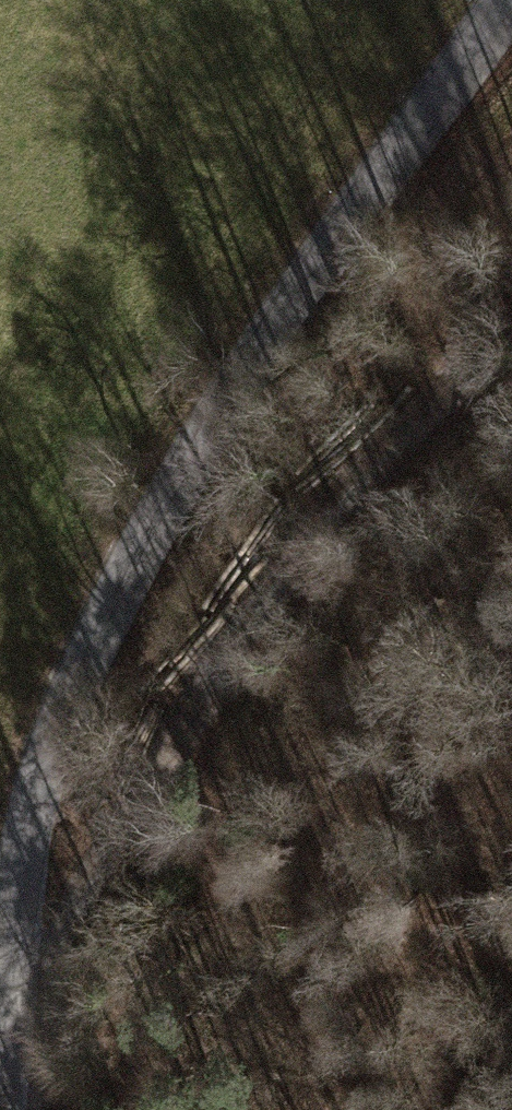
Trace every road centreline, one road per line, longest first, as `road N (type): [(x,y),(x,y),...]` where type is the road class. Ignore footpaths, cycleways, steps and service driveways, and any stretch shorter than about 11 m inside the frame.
road 1 (tertiary): [(505,0),(182,472),(43,782),(0,1062)]
road 2 (track): [(19,938),(158,779),(308,538),(427,416),(511,351)]

